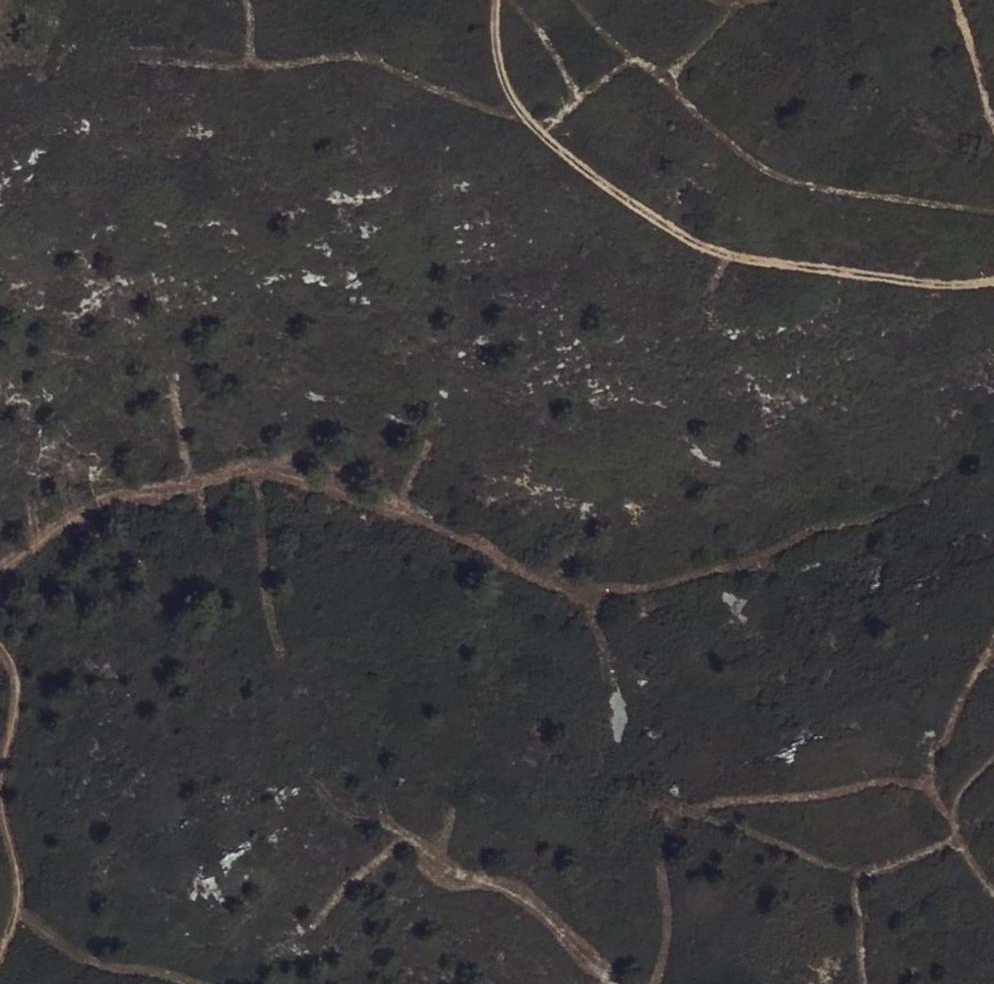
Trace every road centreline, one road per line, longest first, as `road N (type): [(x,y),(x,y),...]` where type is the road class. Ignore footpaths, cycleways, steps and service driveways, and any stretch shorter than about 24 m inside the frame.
road 1 (track): [(497,0),(506,77),(559,158),(661,224),(771,265),(942,288),(993,283)]
road 2 (track): [(0,802),(22,915),(0,967)]
road 3 (track): [(0,647),(18,676),(0,800)]

